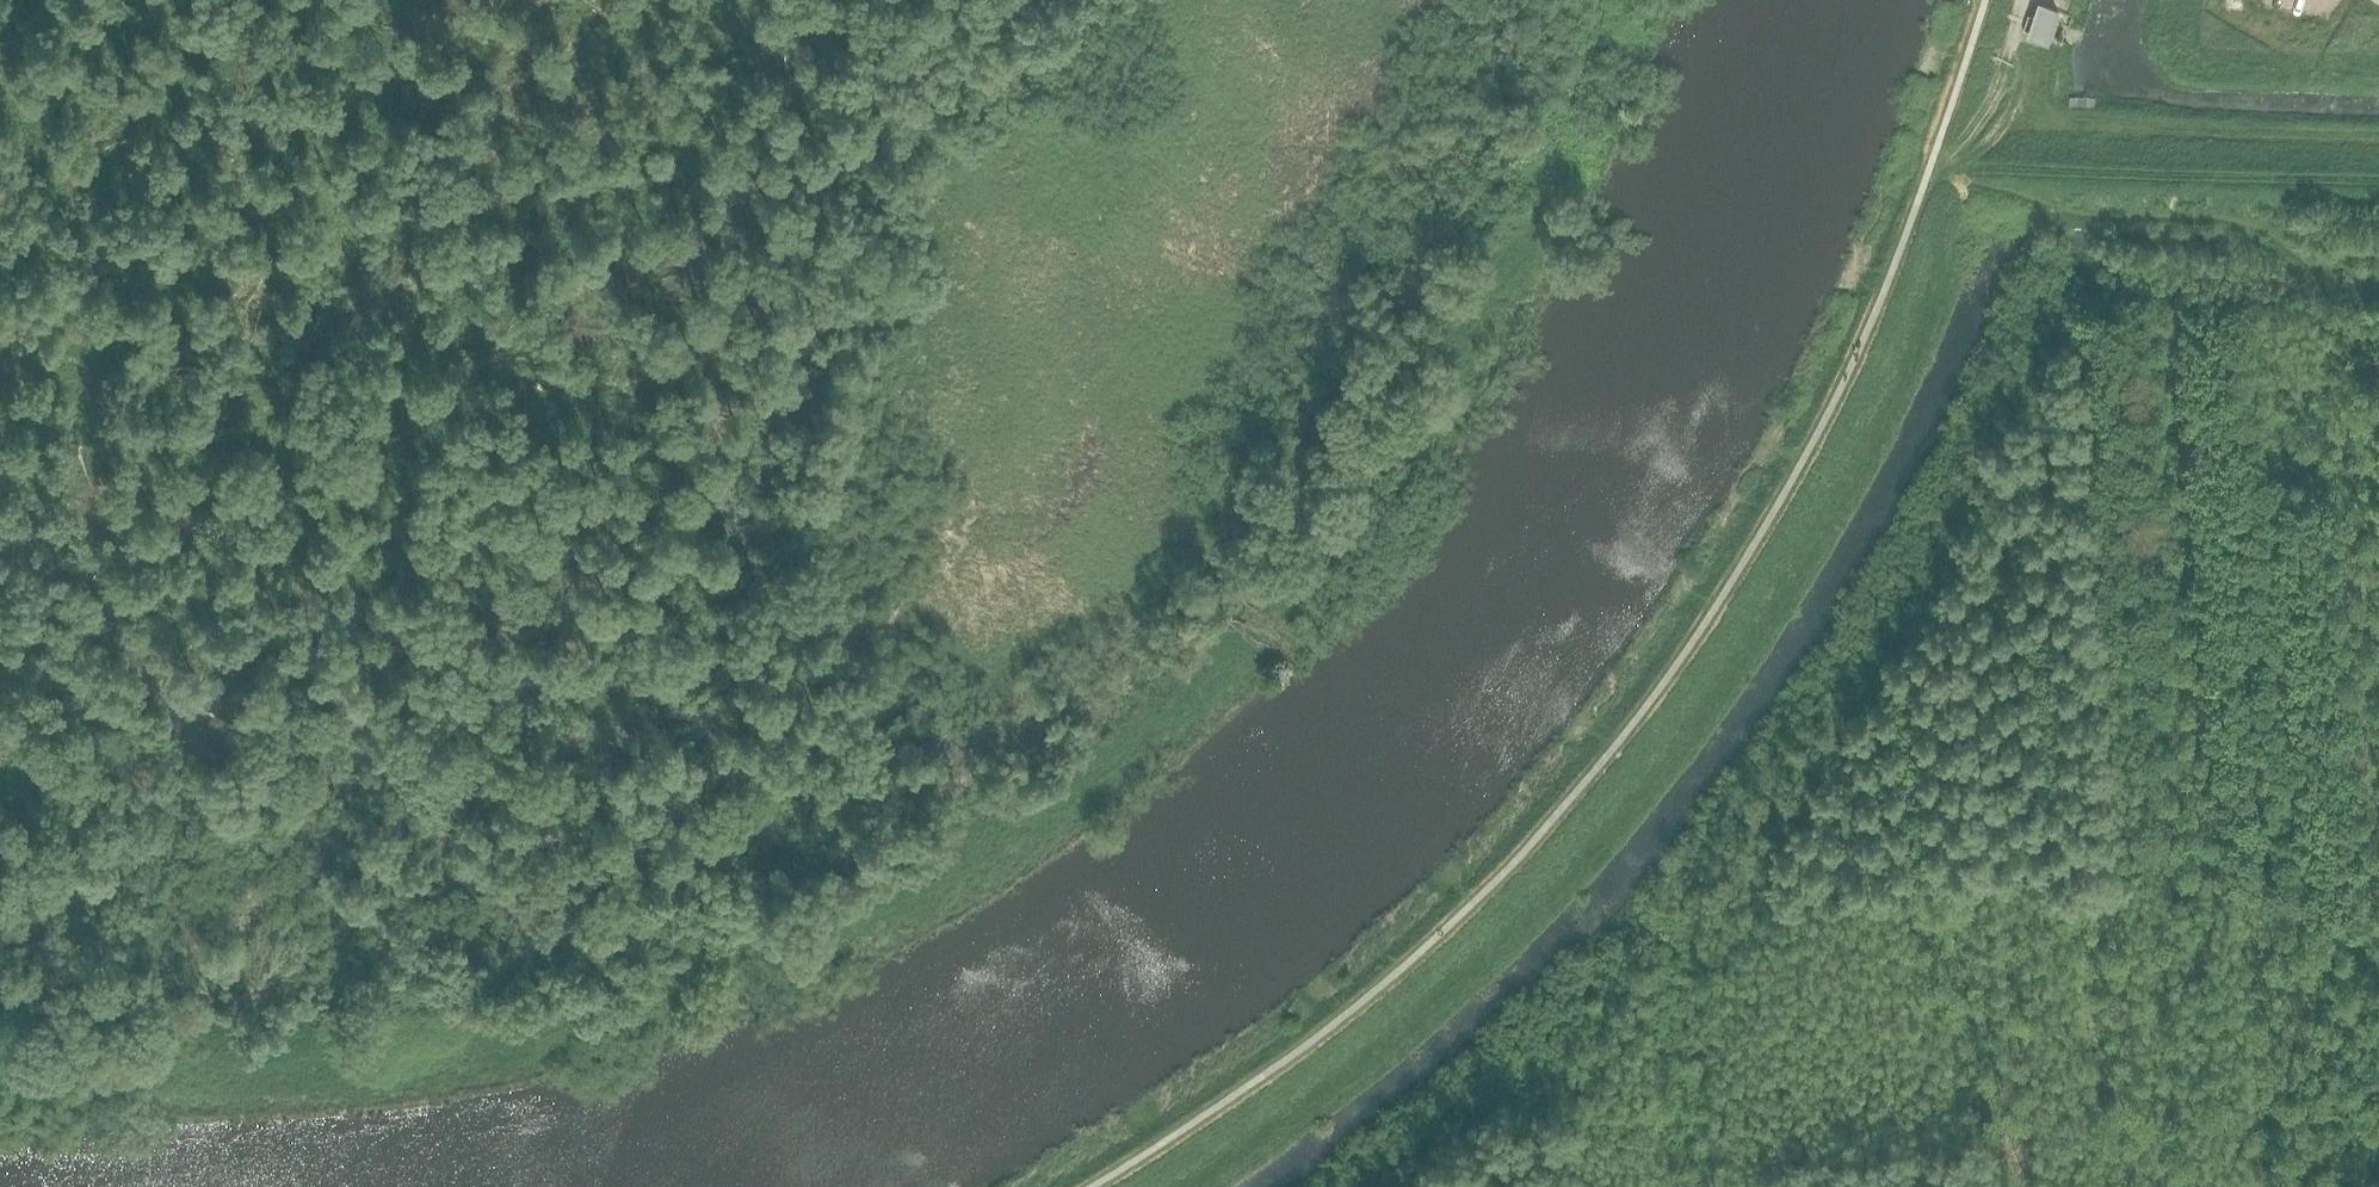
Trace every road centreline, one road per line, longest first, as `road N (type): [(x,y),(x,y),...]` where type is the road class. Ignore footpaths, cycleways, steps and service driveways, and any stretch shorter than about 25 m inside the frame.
road 1 (track): [(1928,172),(2096,219),(2244,223),(2324,282),(2378,285)]

